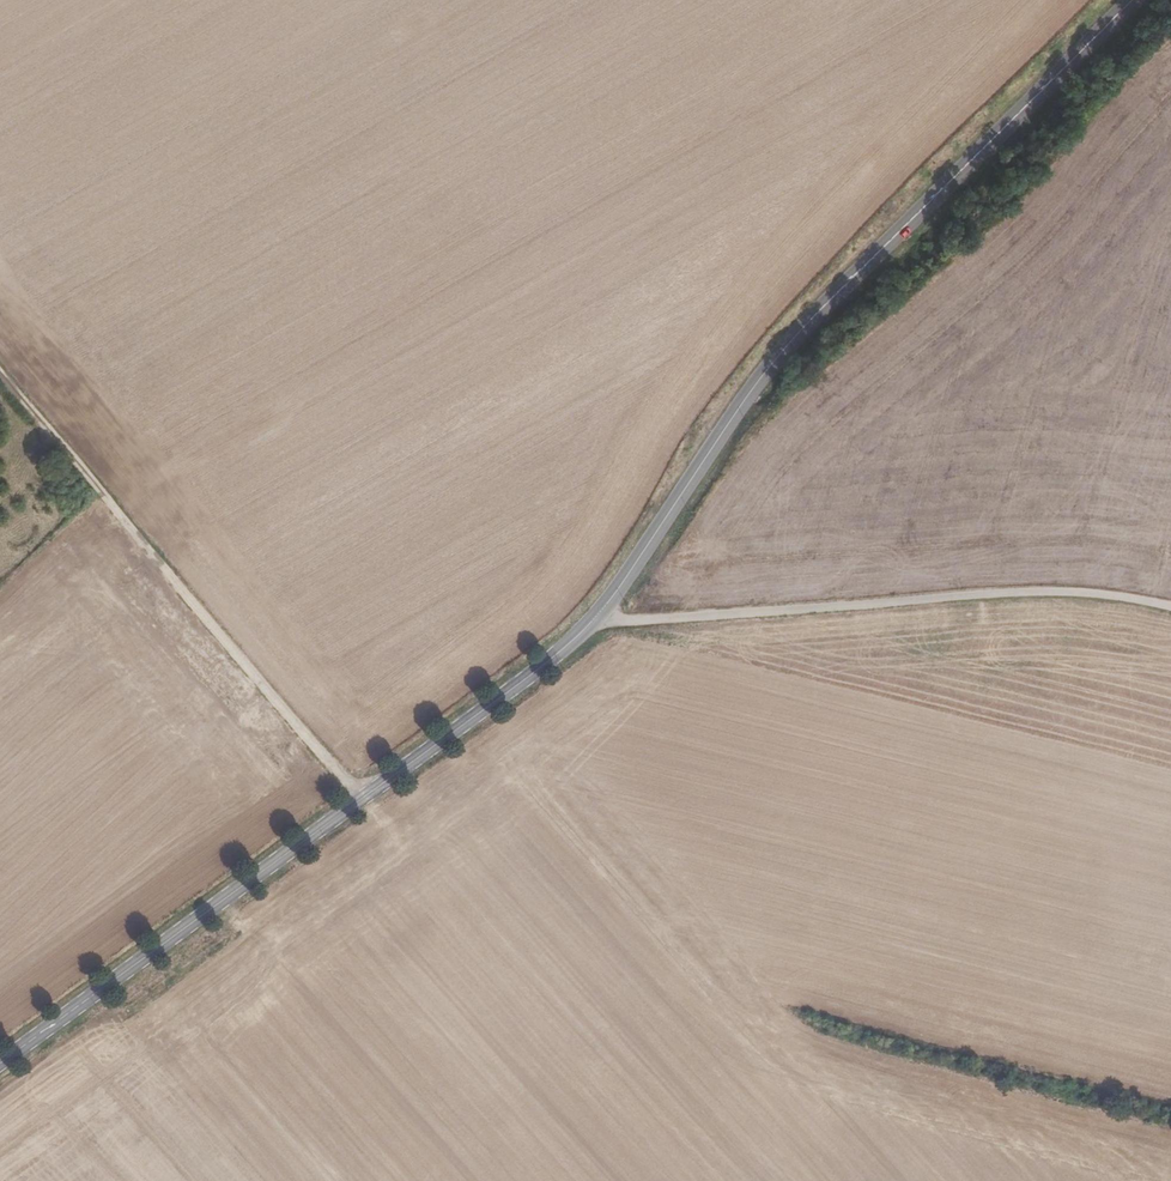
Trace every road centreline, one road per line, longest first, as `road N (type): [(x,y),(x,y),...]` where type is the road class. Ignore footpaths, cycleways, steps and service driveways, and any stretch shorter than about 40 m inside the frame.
road 1 (tertiary): [(1132,0),(793,338),(618,591),(566,648),(0,1063)]
road 2 (track): [(591,623),(1091,587),(1170,607)]
road 3 (track): [(361,799),(0,380)]

